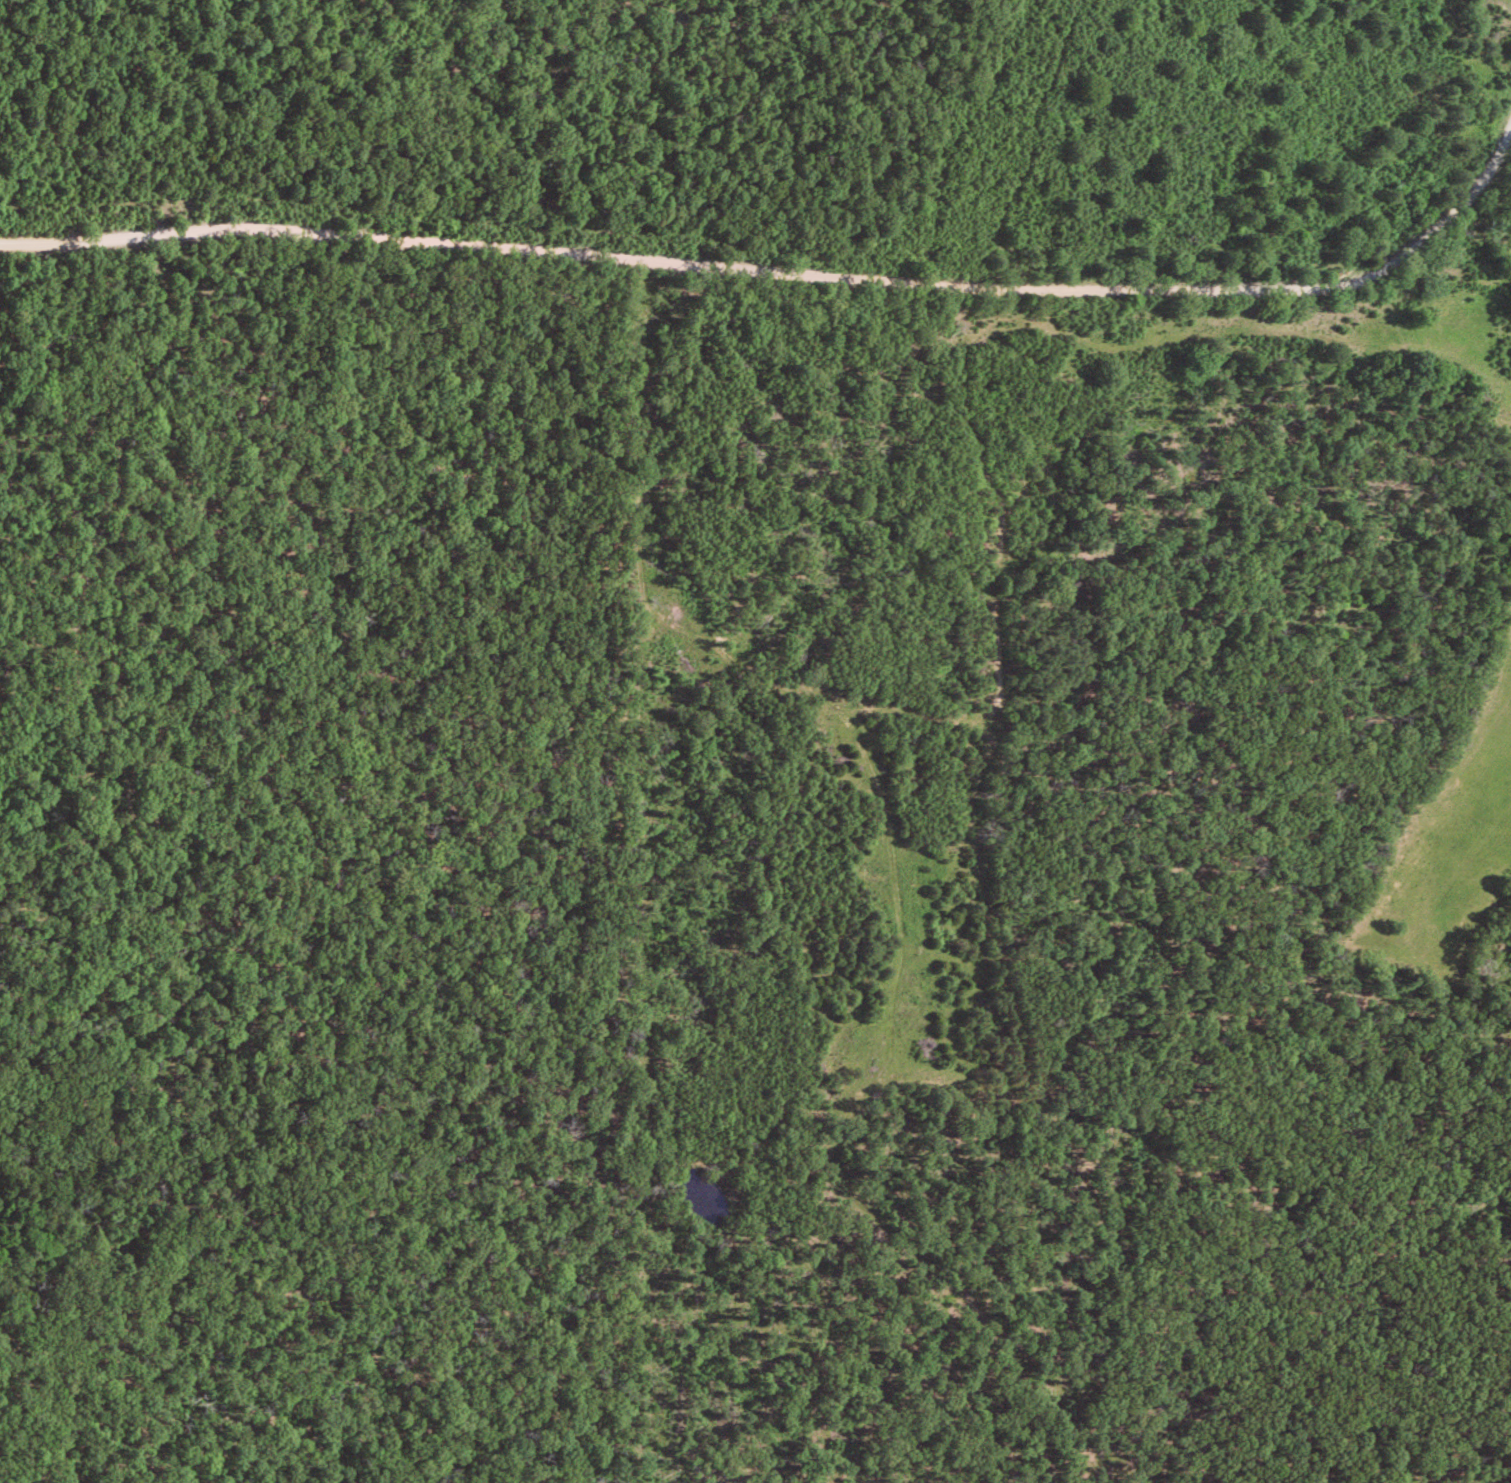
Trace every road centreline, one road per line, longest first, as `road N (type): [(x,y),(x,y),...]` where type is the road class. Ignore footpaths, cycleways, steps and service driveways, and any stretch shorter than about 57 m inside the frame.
road 1 (residential): [(1510,113),(1475,189),(1417,244),(1350,283),(1315,289),(930,287),(289,229),(0,240)]

